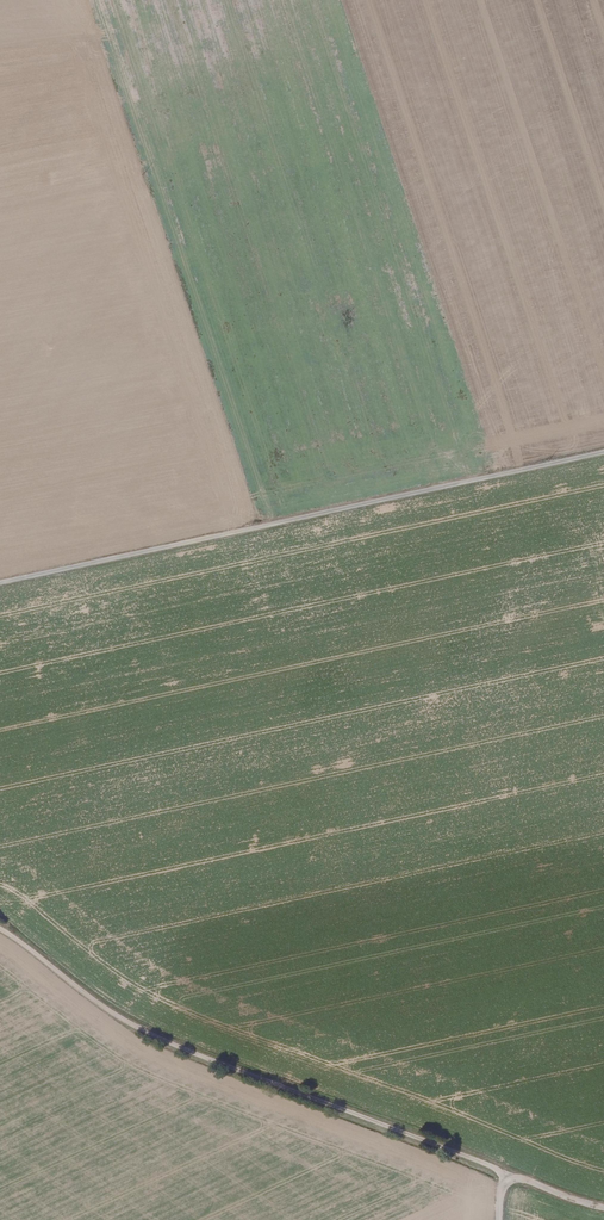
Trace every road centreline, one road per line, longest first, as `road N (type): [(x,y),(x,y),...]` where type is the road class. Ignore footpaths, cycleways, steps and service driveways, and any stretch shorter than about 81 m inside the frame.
road 1 (track): [(0,929),(130,1024),(196,1057),(603,1209)]
road 2 (track): [(0,582),(603,451)]

